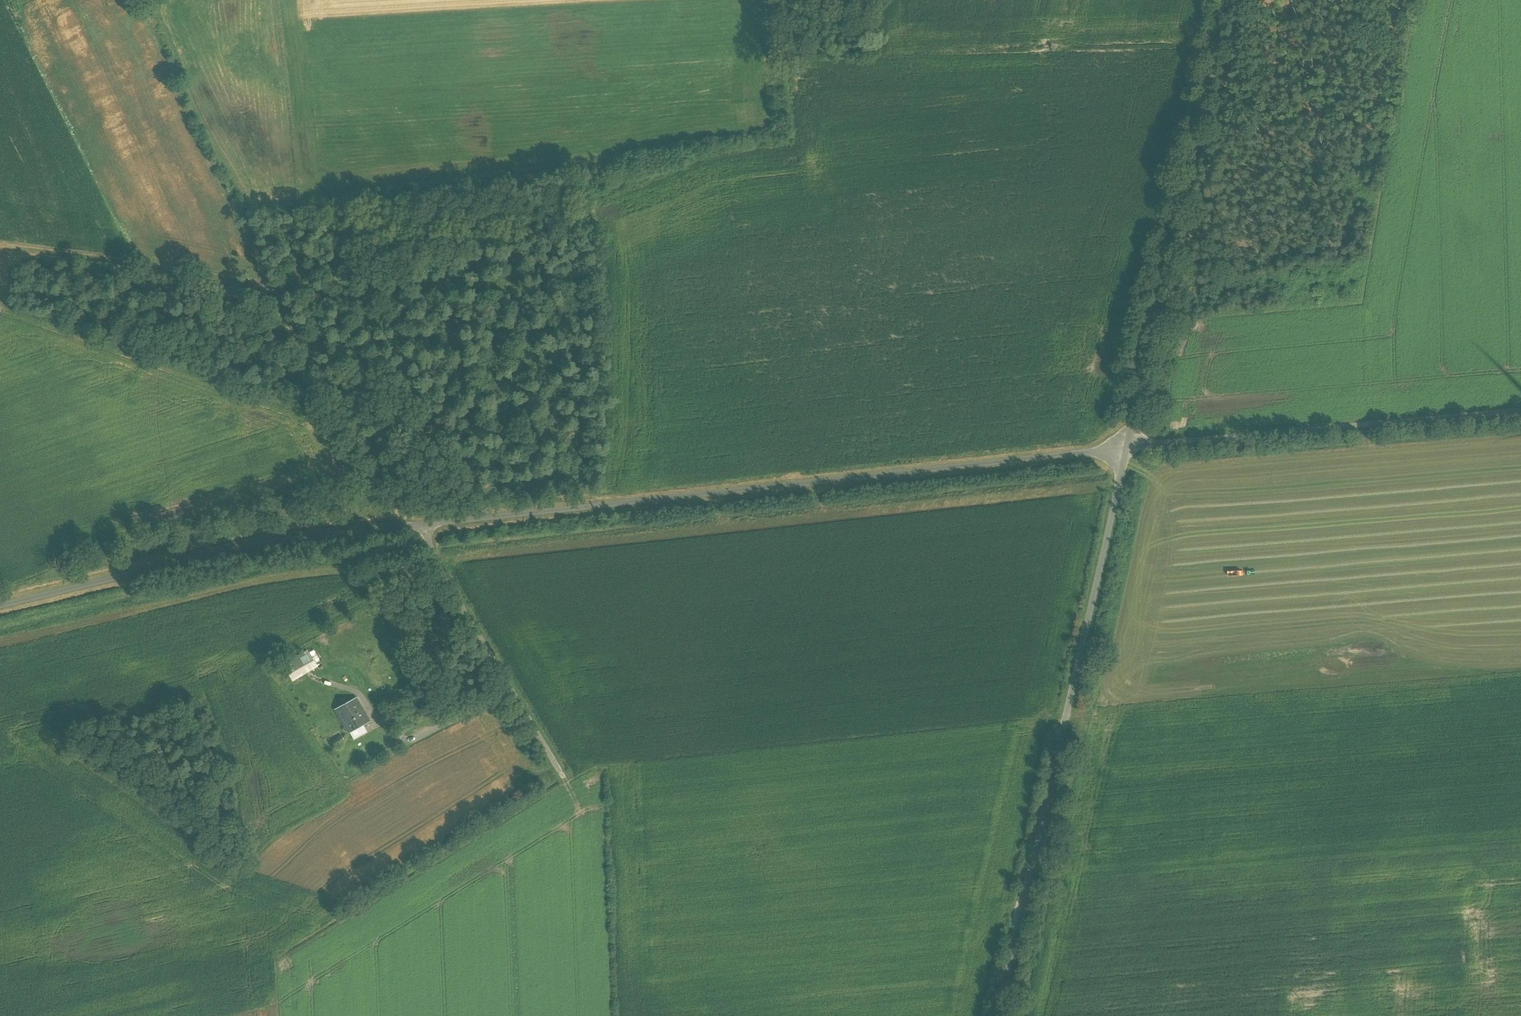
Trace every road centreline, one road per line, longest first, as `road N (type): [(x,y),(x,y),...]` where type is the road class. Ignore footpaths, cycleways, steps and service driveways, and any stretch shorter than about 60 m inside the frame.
road 1 (unclassified): [(0,607),(331,535),(1126,449)]
road 2 (unclassified): [(1002,1015),(1126,449)]
road 3 (unclassified): [(1126,449),(1230,0)]
road 4 (unclassified): [(1126,449),(1520,414)]
road 5 (track): [(416,527),(565,774)]
road 6 (track): [(512,685),(432,735),(408,739),(380,722),(363,693),(305,671)]

